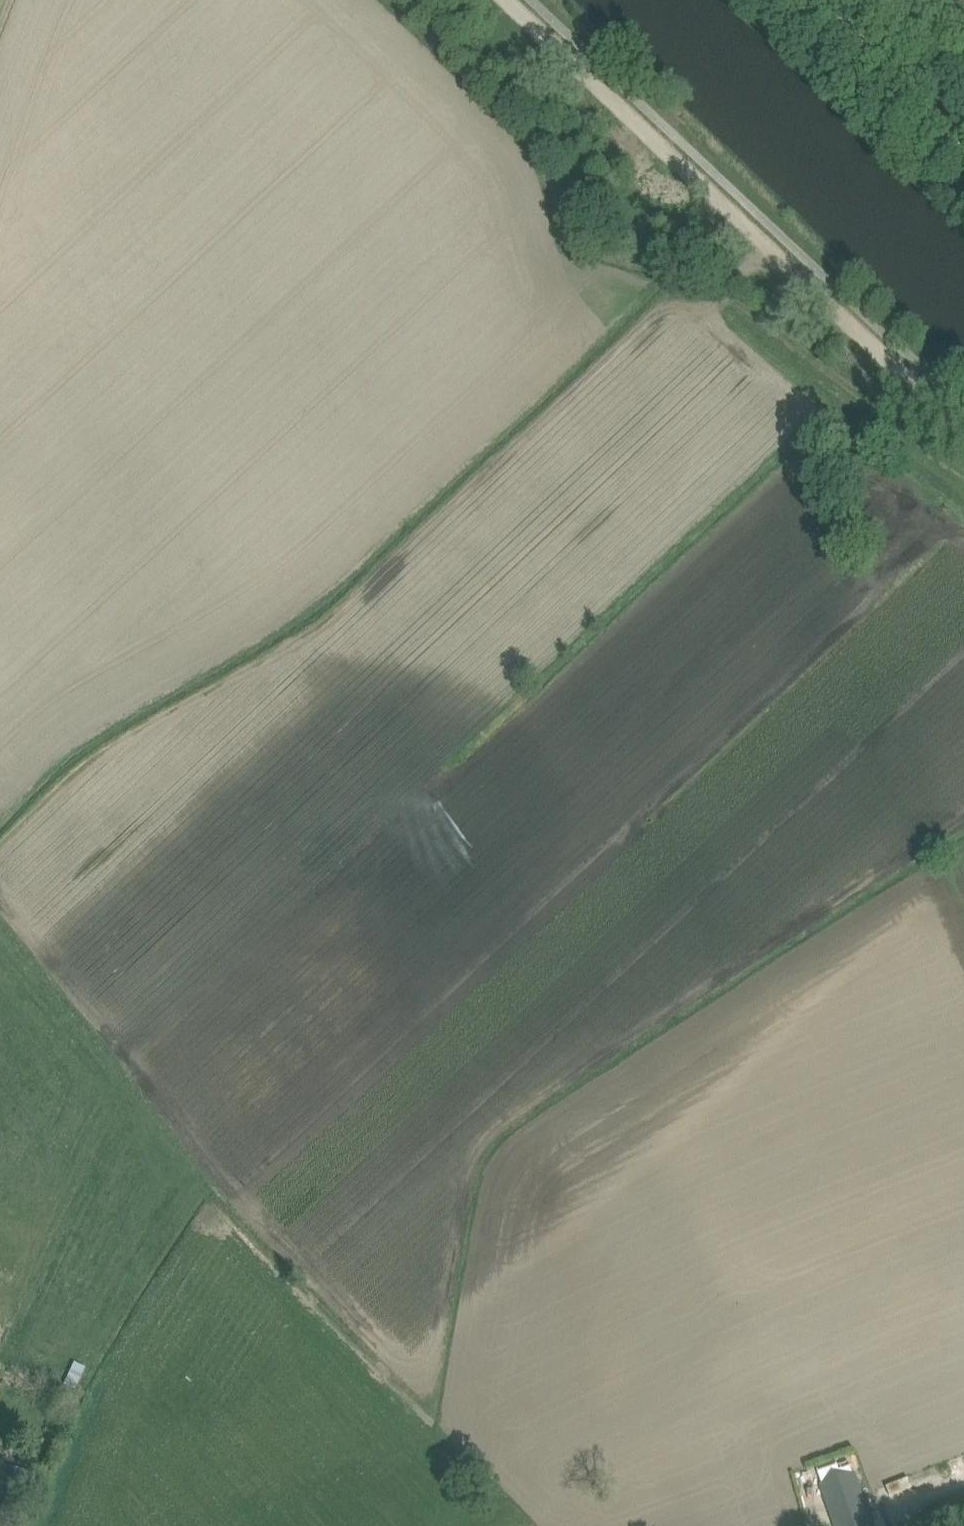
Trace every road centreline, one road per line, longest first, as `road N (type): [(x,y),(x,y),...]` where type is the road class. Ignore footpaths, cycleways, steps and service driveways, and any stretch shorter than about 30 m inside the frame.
road 1 (track): [(507,0),(963,428)]
road 2 (track): [(842,0),(963,117)]

